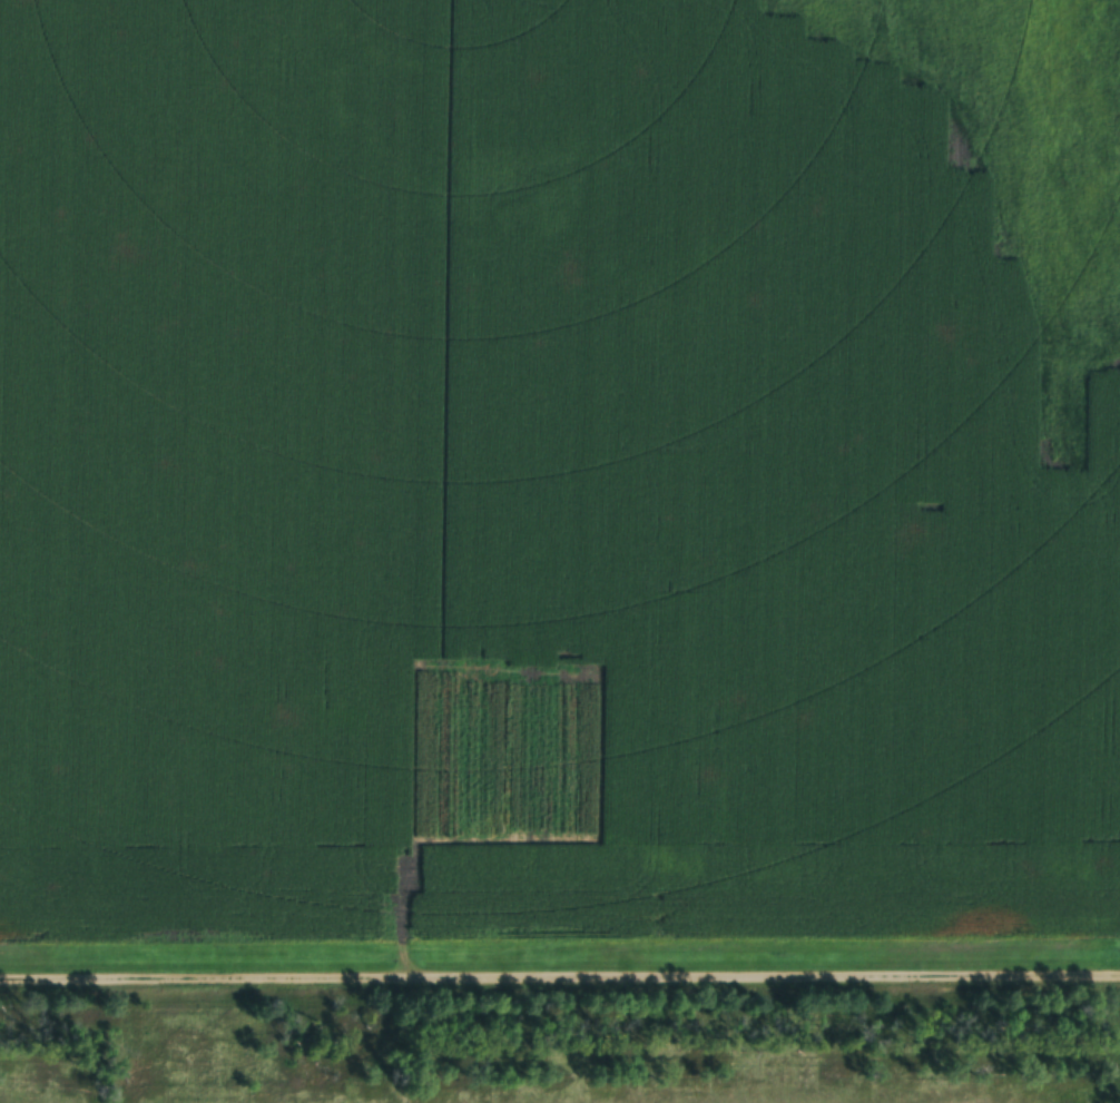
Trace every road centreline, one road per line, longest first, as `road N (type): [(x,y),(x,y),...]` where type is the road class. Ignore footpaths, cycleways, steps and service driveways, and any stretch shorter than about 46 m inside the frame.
road 1 (residential): [(0,977),(1119,976)]

